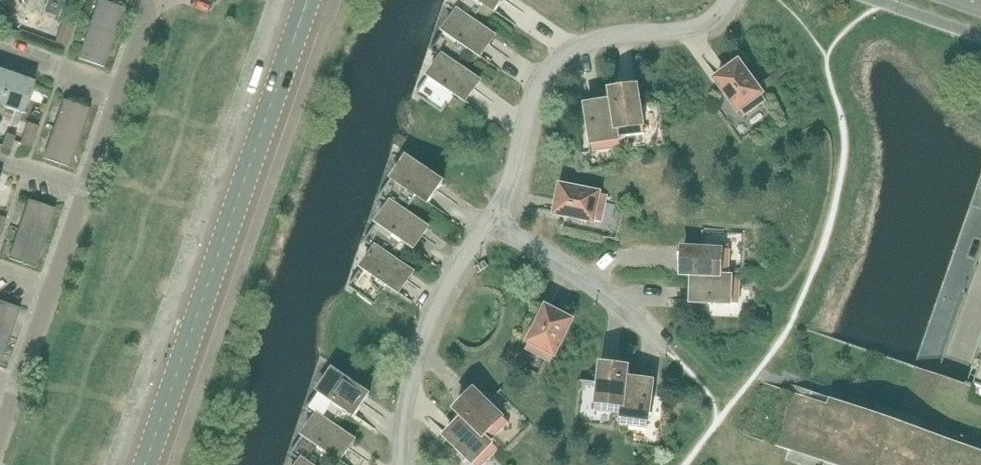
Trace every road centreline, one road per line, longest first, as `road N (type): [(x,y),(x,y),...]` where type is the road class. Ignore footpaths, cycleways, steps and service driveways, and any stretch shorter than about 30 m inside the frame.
road 1 (tertiary): [(146,464),(307,0)]
road 2 (residential): [(735,0),(691,33),(607,40),(580,48),(559,65),(495,223)]
road 3 (residential): [(495,223),(440,304),(415,388),(409,464)]
road 4 (residential): [(495,223),(659,341)]
road 5 (residential): [(122,99),(0,55)]

